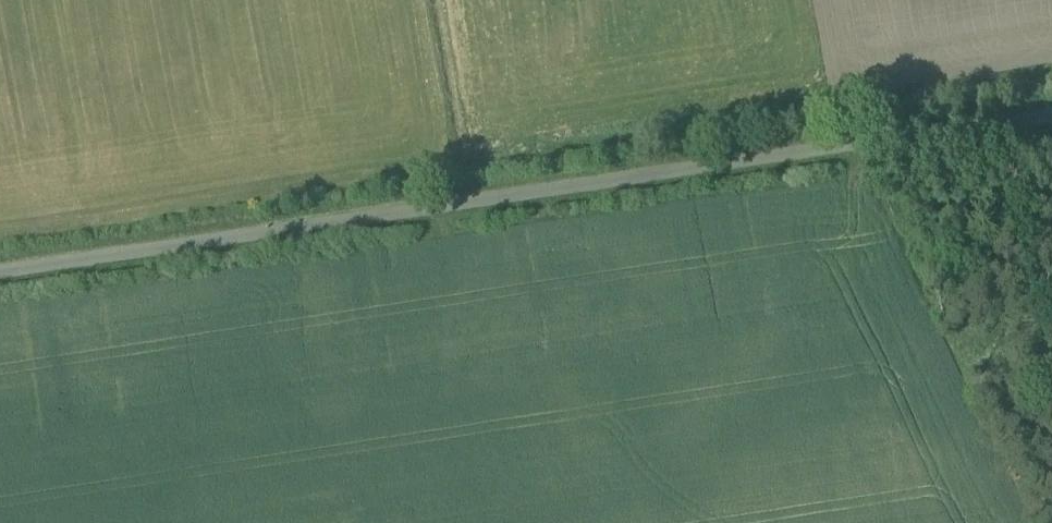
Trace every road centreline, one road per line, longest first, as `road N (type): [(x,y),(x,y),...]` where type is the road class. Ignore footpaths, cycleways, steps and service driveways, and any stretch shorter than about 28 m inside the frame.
road 1 (unclassified): [(1051,118),(0,273)]

